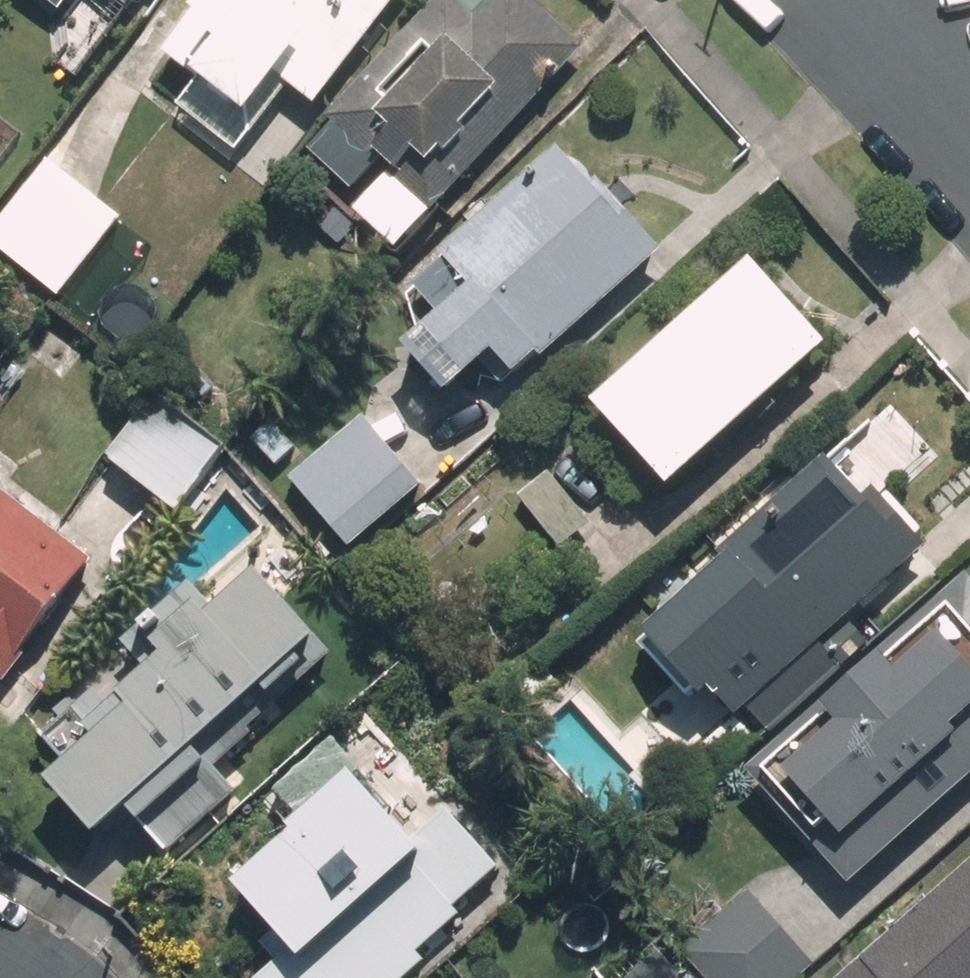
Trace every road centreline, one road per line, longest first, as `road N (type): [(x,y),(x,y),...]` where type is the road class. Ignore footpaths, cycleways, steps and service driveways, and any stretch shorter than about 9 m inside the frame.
road 1 (residential): [(969,119),(869,0)]

